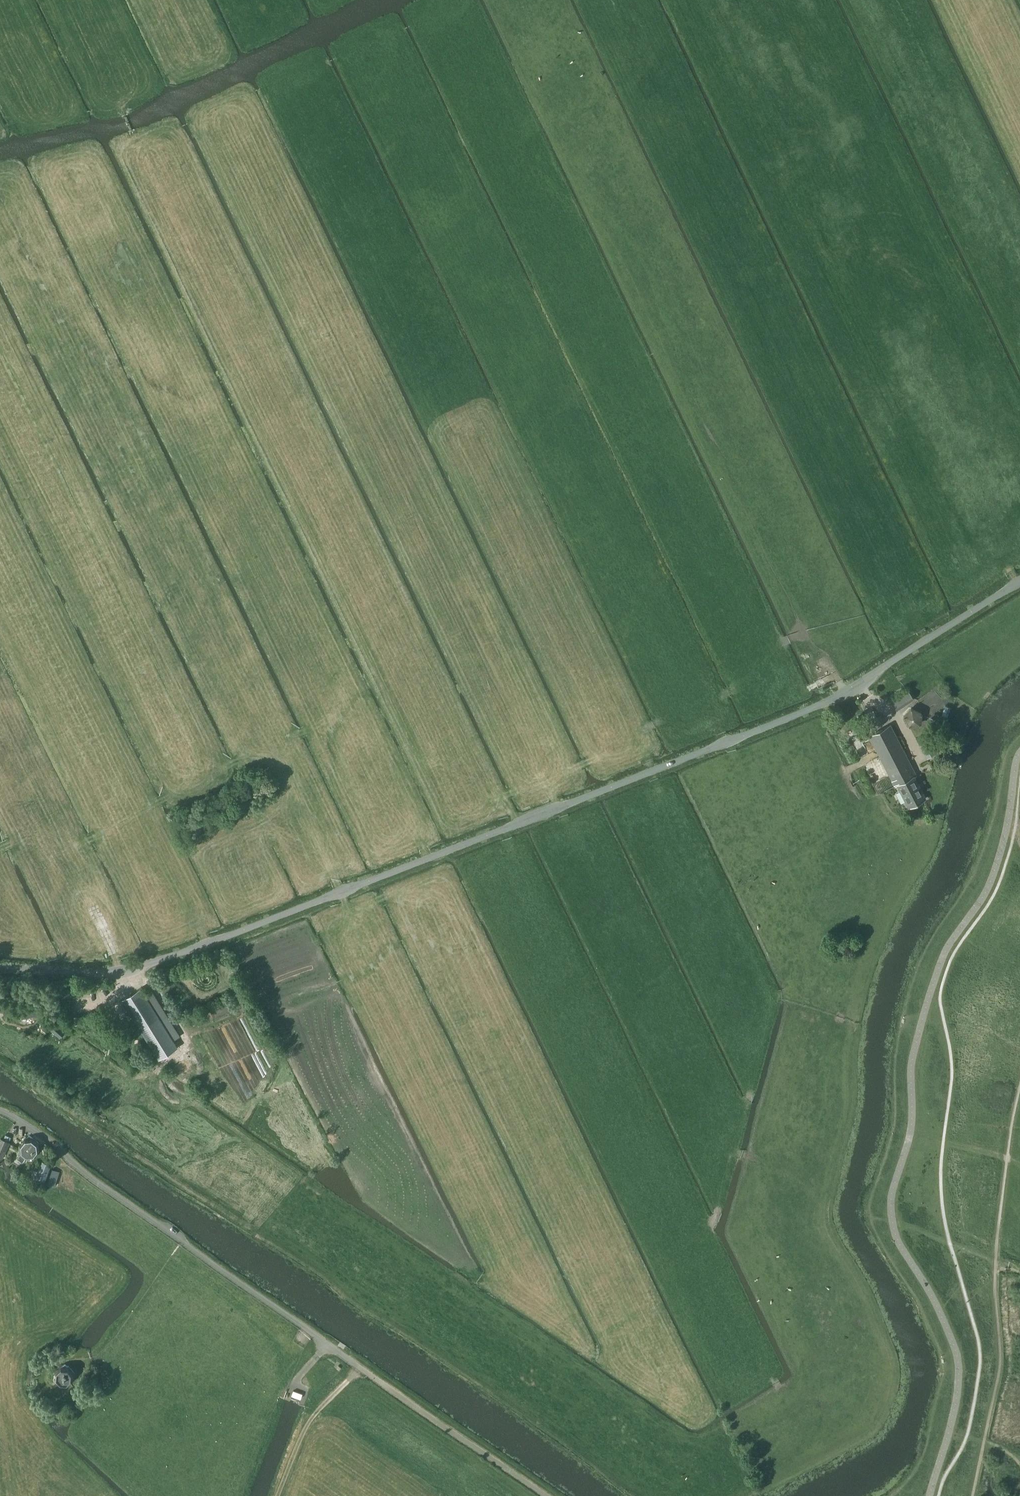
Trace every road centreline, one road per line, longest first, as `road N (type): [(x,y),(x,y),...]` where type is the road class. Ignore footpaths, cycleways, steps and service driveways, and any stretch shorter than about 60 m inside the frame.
road 1 (unclassified): [(0,967),(143,967),(821,705),(1019,580)]
road 2 (unclassified): [(0,1111),(360,1368)]

